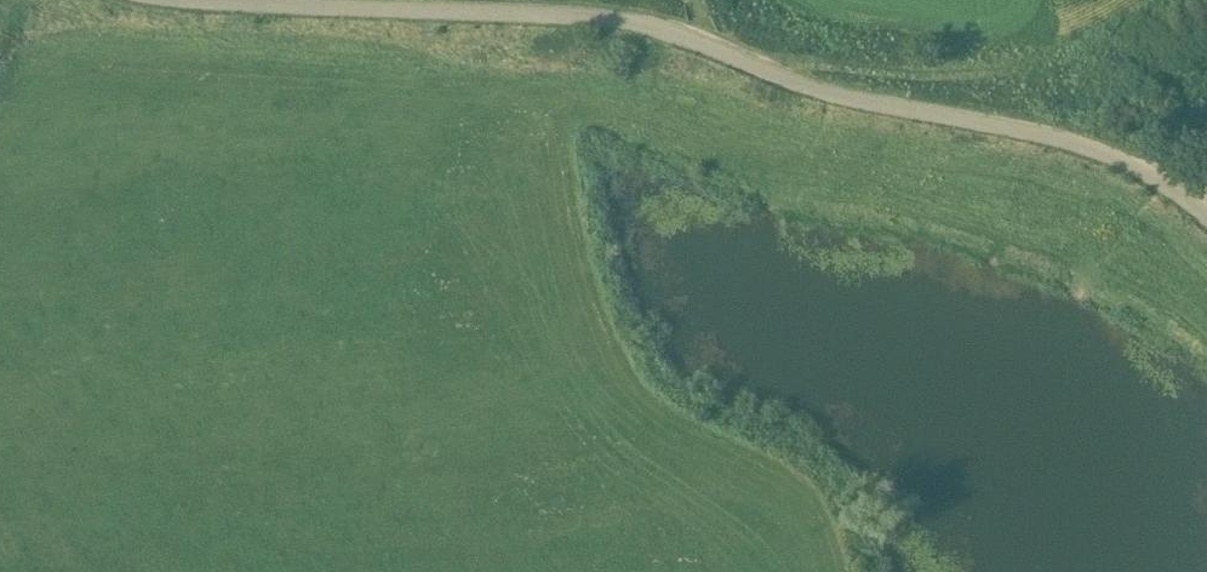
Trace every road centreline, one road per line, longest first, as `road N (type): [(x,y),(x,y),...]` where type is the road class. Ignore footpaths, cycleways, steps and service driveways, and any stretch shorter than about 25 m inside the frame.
road 1 (unclassified): [(1206,221),(1189,202),(1077,138),(819,87),(667,31),(606,17),(224,0)]

